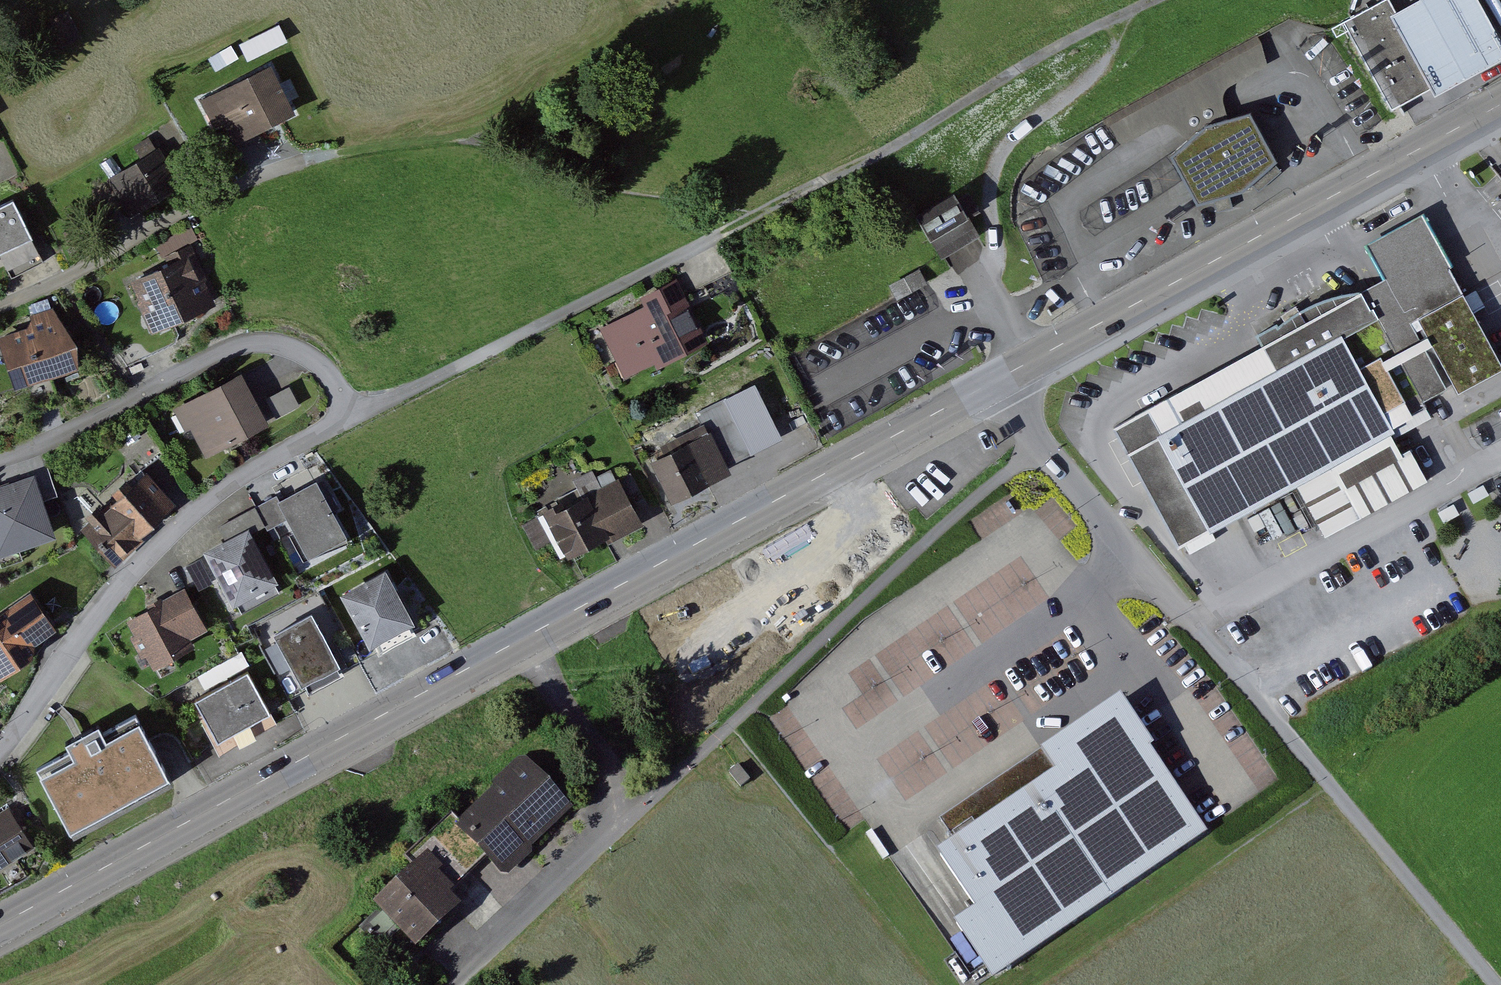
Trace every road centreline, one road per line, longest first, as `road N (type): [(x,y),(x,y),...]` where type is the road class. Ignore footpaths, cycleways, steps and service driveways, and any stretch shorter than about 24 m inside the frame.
road 1 (primary): [(0,928),(520,642)]
road 2 (primary): [(999,380),(1500,108)]
road 3 (residential): [(1042,446),(963,509),(634,820)]
road 4 (primary): [(520,642),(999,380)]
road 5 (residential): [(349,418),(247,475),(121,577),(0,753)]
road 6 (residential): [(768,206),(713,243),(349,418)]
road 7 (unclassified): [(1488,984),(1196,628)]
road 8 (track): [(1159,0),(1016,73),(907,146),(768,206)]
road 9 (track): [(1112,22),(1121,53),(1111,65),(1011,143),(991,176),(993,242),(983,282),(1032,364)]
road 10 (residential): [(349,418),(331,381),(304,359),(255,345),(57,441),(0,460)]
road 11 (residential): [(0,305),(64,281),(187,211),(318,160)]
road 12 (residential): [(634,820),(456,984)]
road 13 (residential): [(1196,628),(1042,446)]
road 14 (track): [(469,137),(660,26)]
road 15 (unclassified): [(634,820),(520,642)]
road 16 (track): [(318,160),(469,137)]

